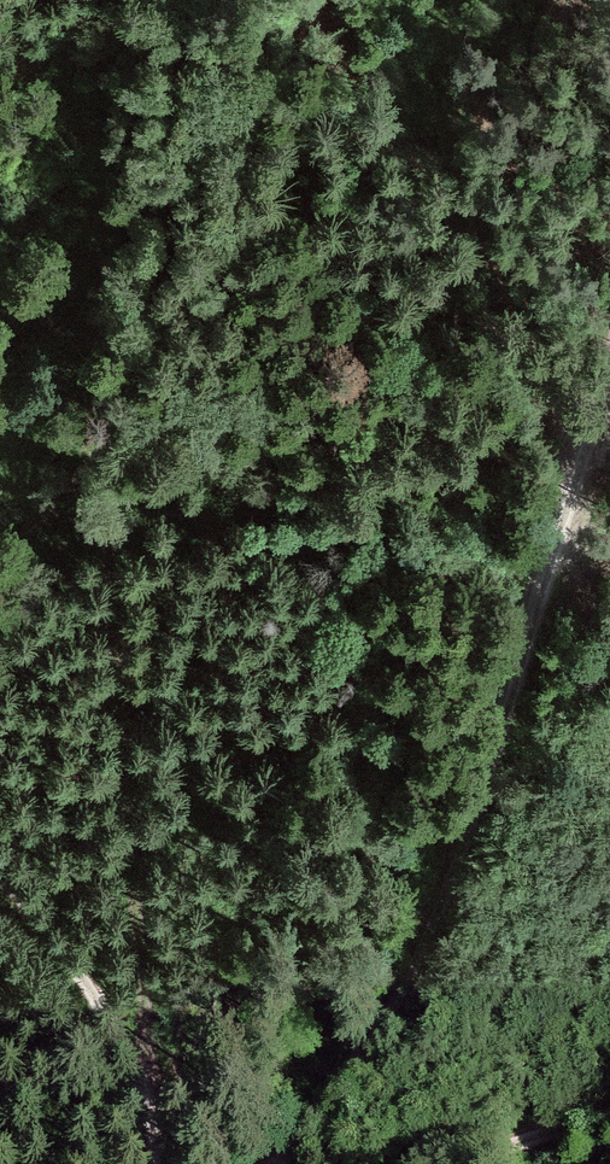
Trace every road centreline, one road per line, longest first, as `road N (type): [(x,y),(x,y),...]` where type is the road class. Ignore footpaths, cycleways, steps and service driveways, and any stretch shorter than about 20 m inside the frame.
road 1 (track): [(141,1090),(147,983),(107,455),(109,400),(140,258),(154,0)]
road 2 (track): [(609,379),(507,728),(443,907),(392,1005),(273,1163)]
road 3 (track): [(0,876),(60,951),(125,1054),(149,1118),(154,1163)]
road 4 (track): [(438,1163),(609,1113)]

